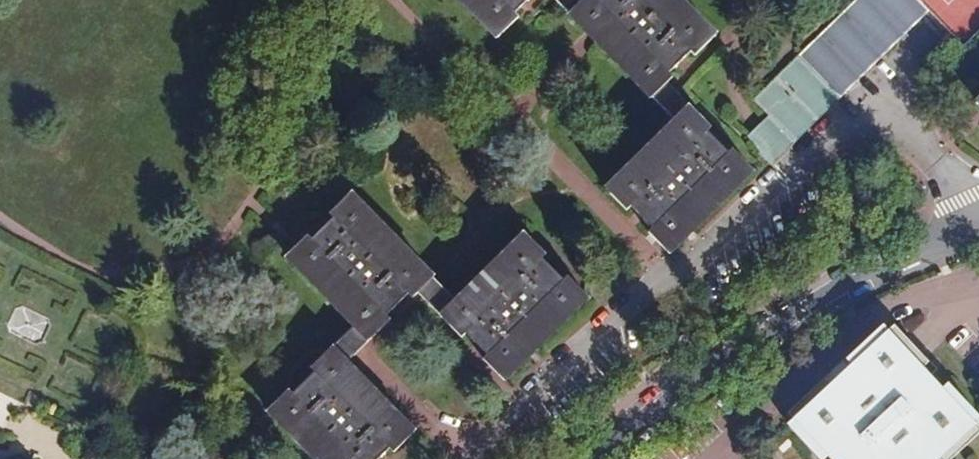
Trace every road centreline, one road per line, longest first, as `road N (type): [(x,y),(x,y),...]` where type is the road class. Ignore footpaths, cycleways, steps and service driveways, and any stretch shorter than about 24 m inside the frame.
road 1 (residential): [(602,458),(691,383),(780,324),(978,233)]

